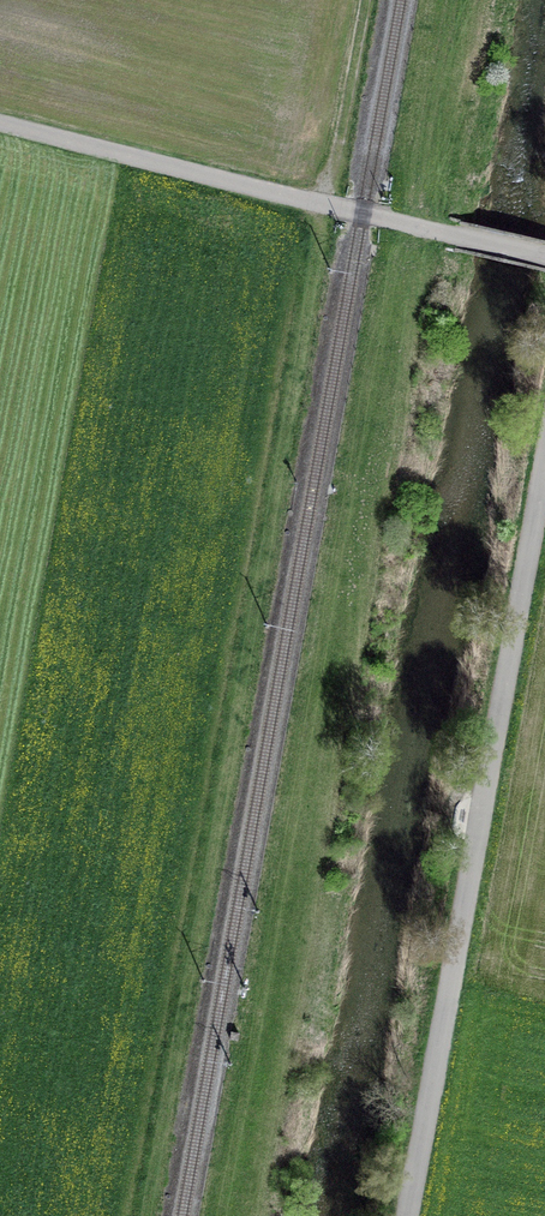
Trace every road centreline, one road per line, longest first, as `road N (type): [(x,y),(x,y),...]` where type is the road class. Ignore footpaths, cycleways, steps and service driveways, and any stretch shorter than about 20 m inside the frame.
road 1 (track): [(366,0),(341,134),(314,203),(271,520),(148,1215)]
road 2 (unclassified): [(410,1215),(544,483)]
road 3 (unclassified): [(0,123),(544,256)]

